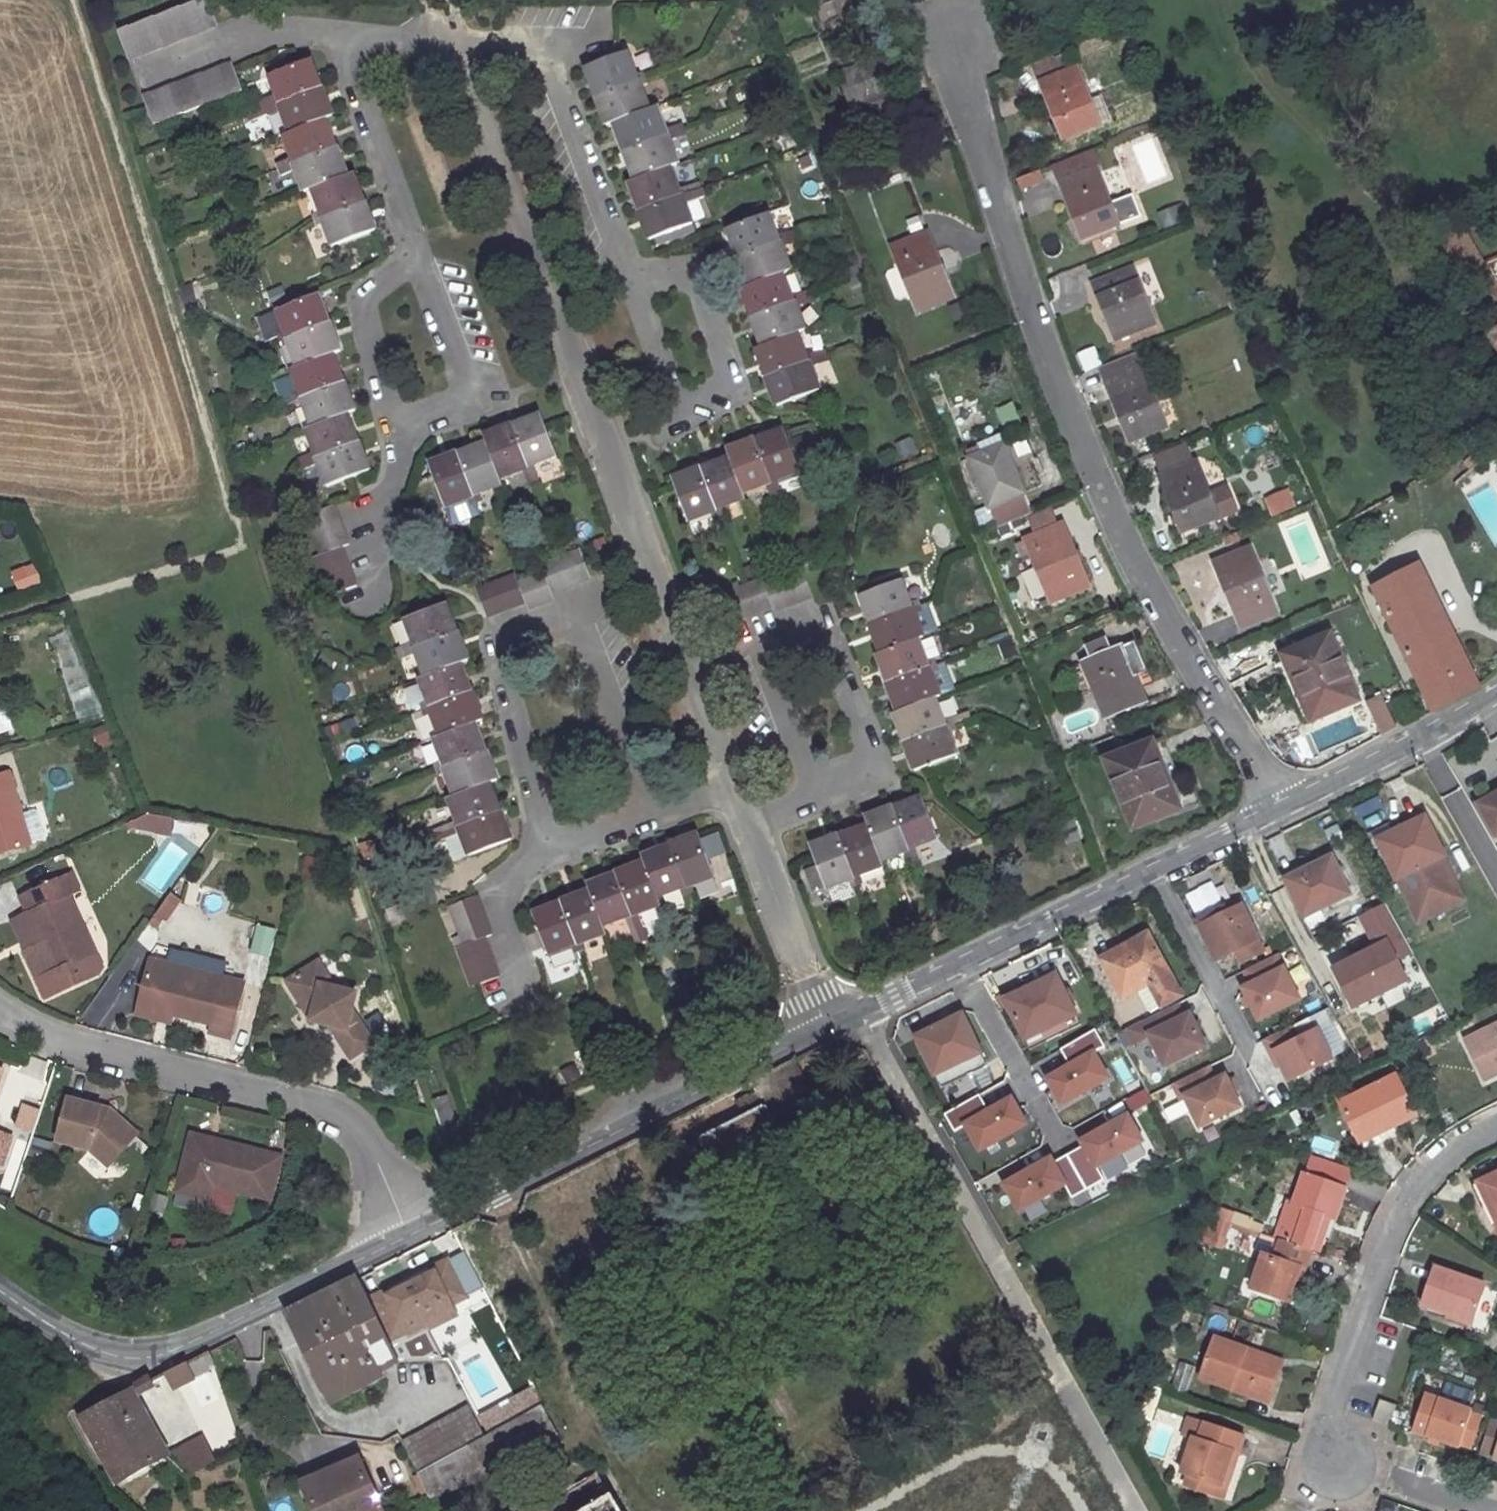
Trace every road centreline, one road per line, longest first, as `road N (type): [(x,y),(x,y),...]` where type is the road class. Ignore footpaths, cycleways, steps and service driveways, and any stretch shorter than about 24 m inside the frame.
road 1 (residential): [(1278,810),(1140,573),(1062,400),(939,19)]
road 2 (residential): [(731,785),(450,47)]
road 3 (residential): [(1137,1510),(862,1013)]
road 4 (residential): [(0,1012),(76,1045),(315,1103),(352,1120),(409,1234)]
road 5 (residential): [(648,812),(579,623),(503,652),(542,851)]
road 6 (unclassified): [(825,1030),(409,1234)]
road 7 (unclassified): [(1278,810),(862,1013)]
road 8 (unclassified): [(409,1234),(151,1356),(70,1337),(0,1290)]
road 9 (residential): [(1496,1130),(1427,1179),(1393,1228),(1330,1408),(1338,1460)]
road 10 (track): [(1448,261),(1324,151),(1260,78),(1224,0)]
road 11 (residential): [(629,274),(554,64),(526,47),(450,47)]
road 12 (residential): [(816,799),(876,775),(821,624),(761,644)]
road 13 (unclassified): [(1496,693),(1278,810)]
road 14 (residential): [(392,422),(454,401),(467,381),(415,248)]
road 15 (residential): [(629,274),(679,280),(695,291),(719,337),(725,381),(691,408),(673,396)]
road 16 (residential): [(345,39),(266,29),(129,77)]
road 17 (residential): [(415,248),(347,79),(345,39)]
road 18 (residential): [(825,1030),(747,826)]
road 19 (residential): [(392,422),(361,303),(415,248)]
road 20 (residential): [(370,598),(360,530),(402,462),(392,422)]
road 21 (residential): [(761,644),(816,799)]
road 22 (residential): [(1338,1460),(1486,1510)]
road 23 (residential): [(513,981),(496,893),(542,851)]
road 24 (residential): [(673,396),(629,274)]

